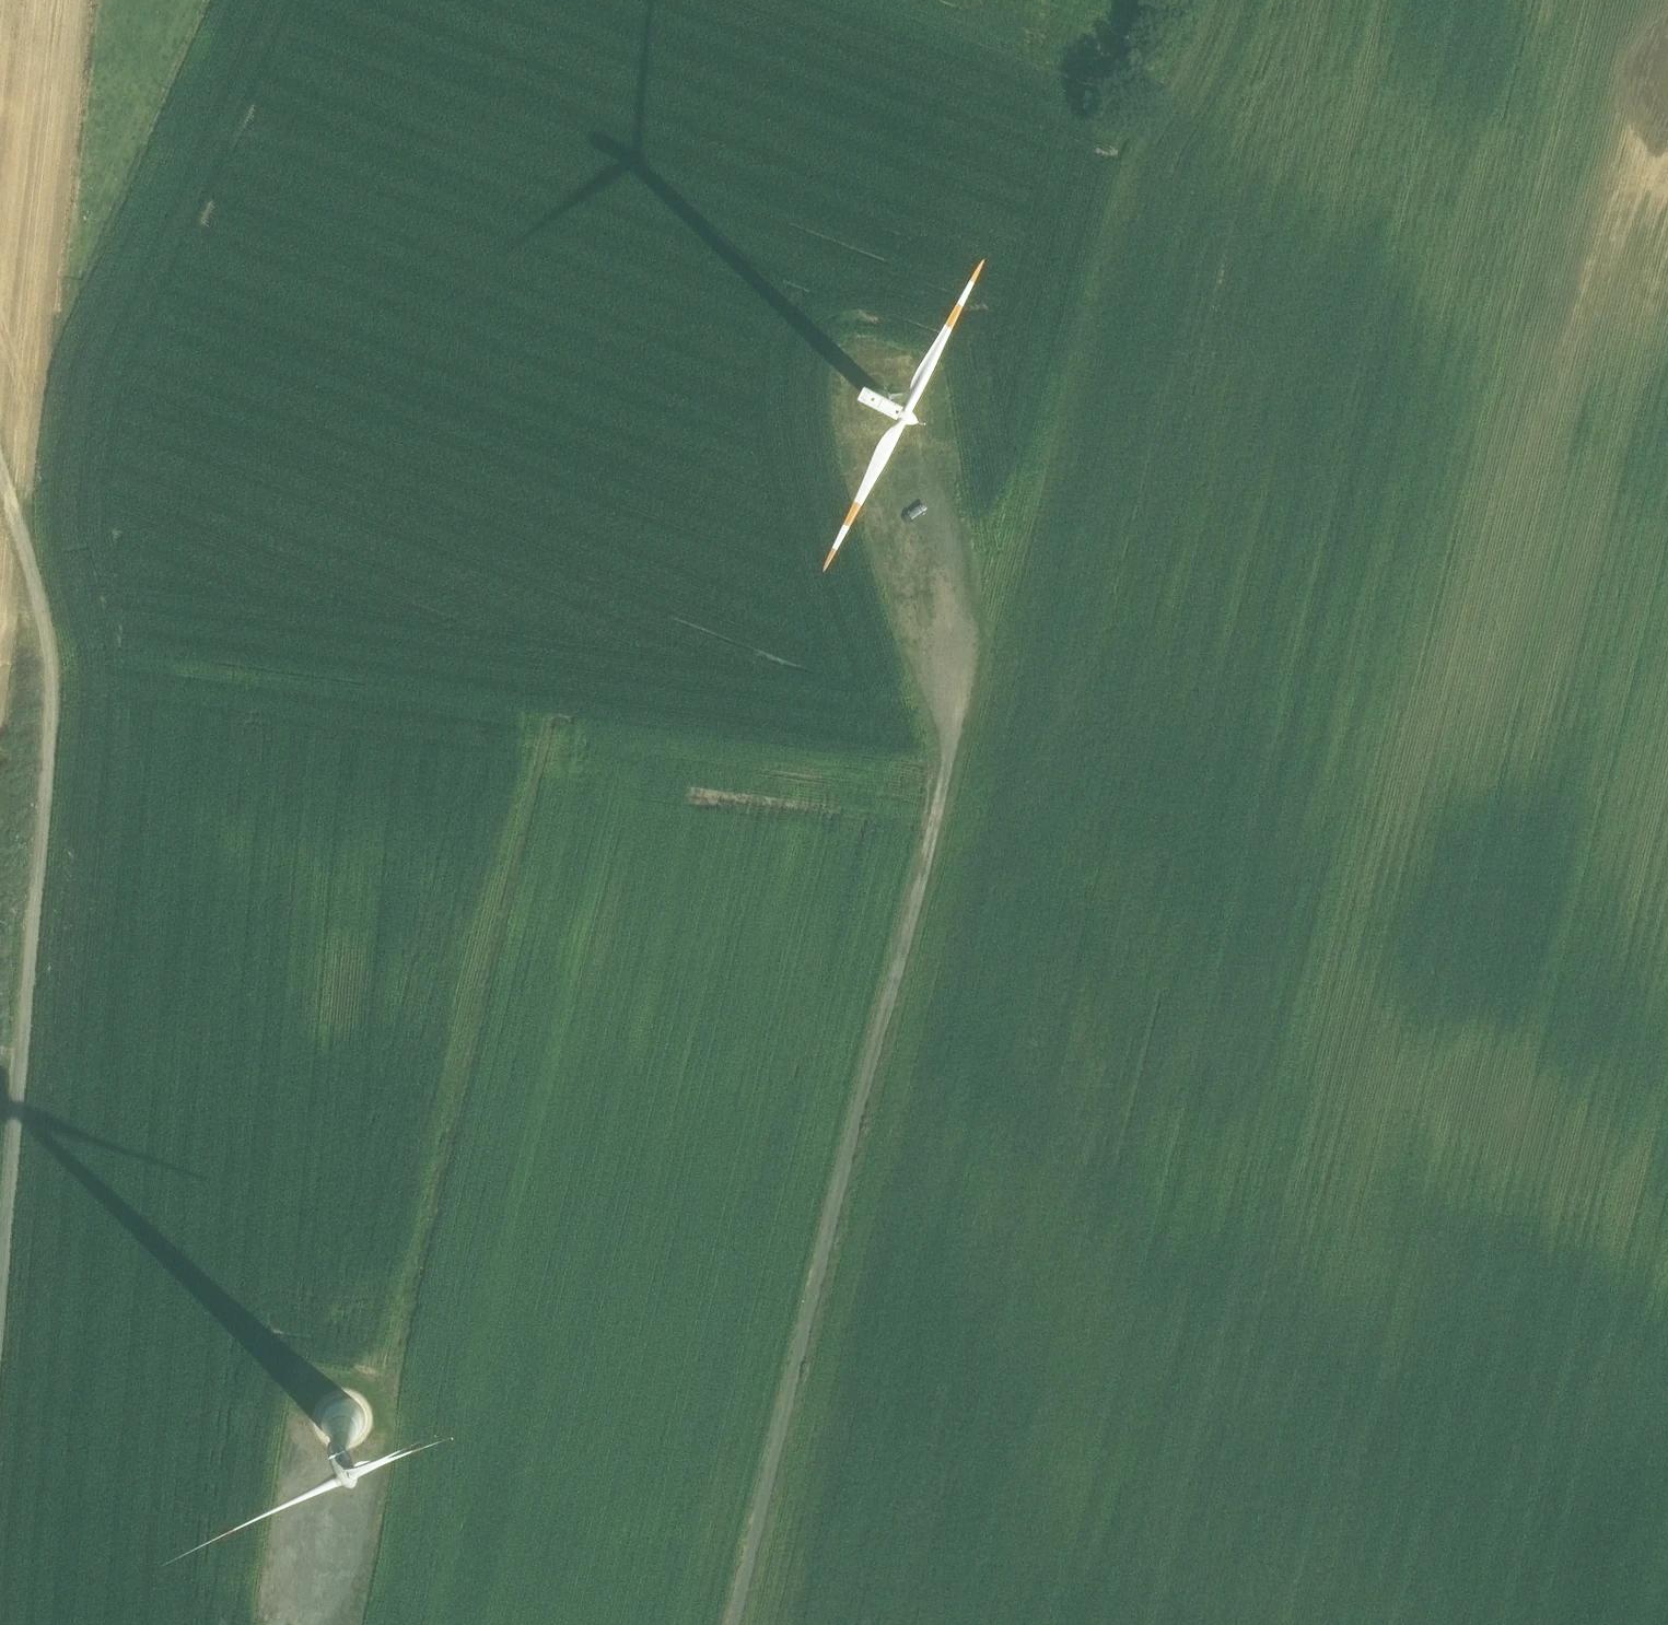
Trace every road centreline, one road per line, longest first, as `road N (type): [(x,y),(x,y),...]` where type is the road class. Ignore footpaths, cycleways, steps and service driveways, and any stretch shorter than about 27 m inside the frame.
road 1 (track): [(0,1373),(60,662),(0,467)]
road 2 (track): [(278,1624),(305,1448)]

